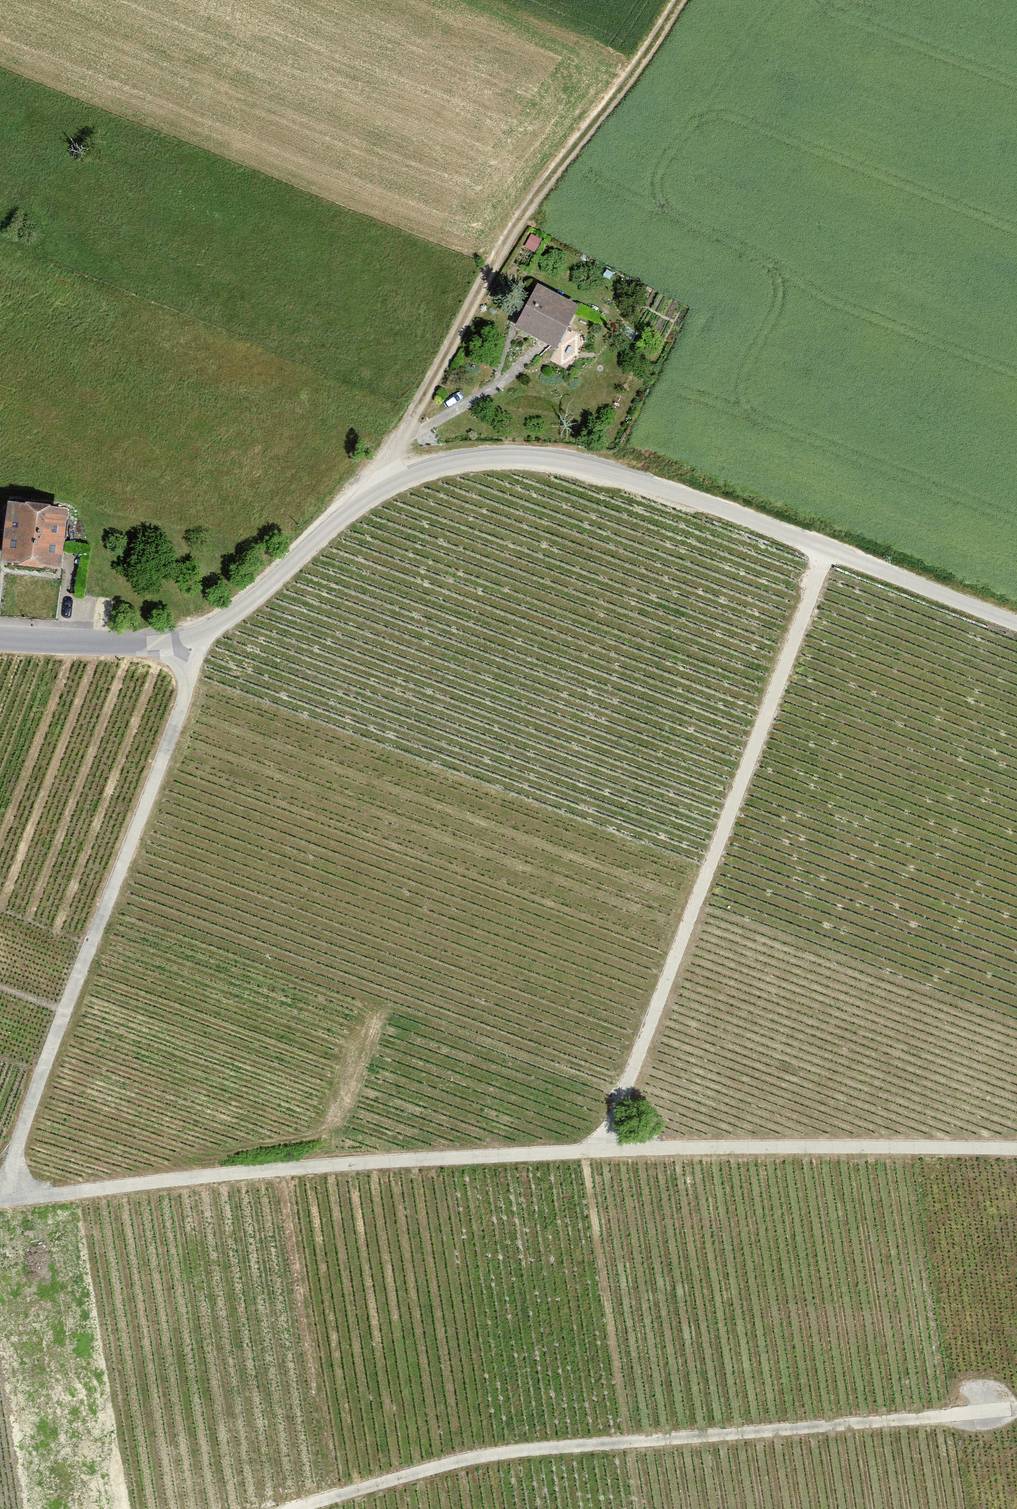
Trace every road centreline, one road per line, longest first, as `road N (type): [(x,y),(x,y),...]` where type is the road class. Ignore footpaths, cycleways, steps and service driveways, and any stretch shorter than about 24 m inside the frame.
road 1 (unclassified): [(0,639),(183,640),(239,609),(381,489),(430,468),(517,455),(649,485),(1016,623)]
road 2 (track): [(0,1201),(460,1158),(743,1147),(1016,1149)]
road 3 (track): [(1016,1409),(513,1452),(292,1508)]
road 4 (track): [(829,548),(601,1151)]
road 5 (track): [(8,1200),(16,1145),(181,709),(183,640)]
road 6 (track): [(401,437),(519,217),(677,0)]

